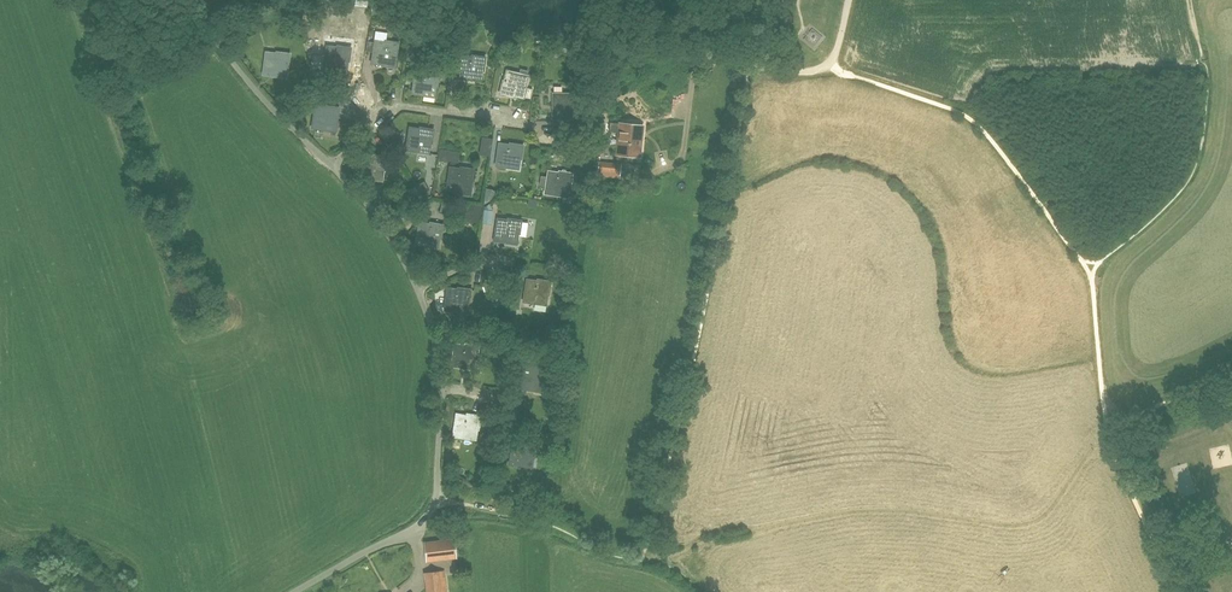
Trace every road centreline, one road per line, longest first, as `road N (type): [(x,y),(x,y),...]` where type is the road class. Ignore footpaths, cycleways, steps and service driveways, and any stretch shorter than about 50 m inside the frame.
road 1 (unclassified): [(293,591),(412,530),(436,499),(439,368),(418,292)]
road 2 (unclassified): [(333,167),(395,107),(529,120)]
road 3 (unclassified): [(333,167),(217,41)]
road 4 (unclassified): [(418,292),(385,229),(333,167)]
road 5 (unclassified): [(418,292),(486,261),(538,265)]

